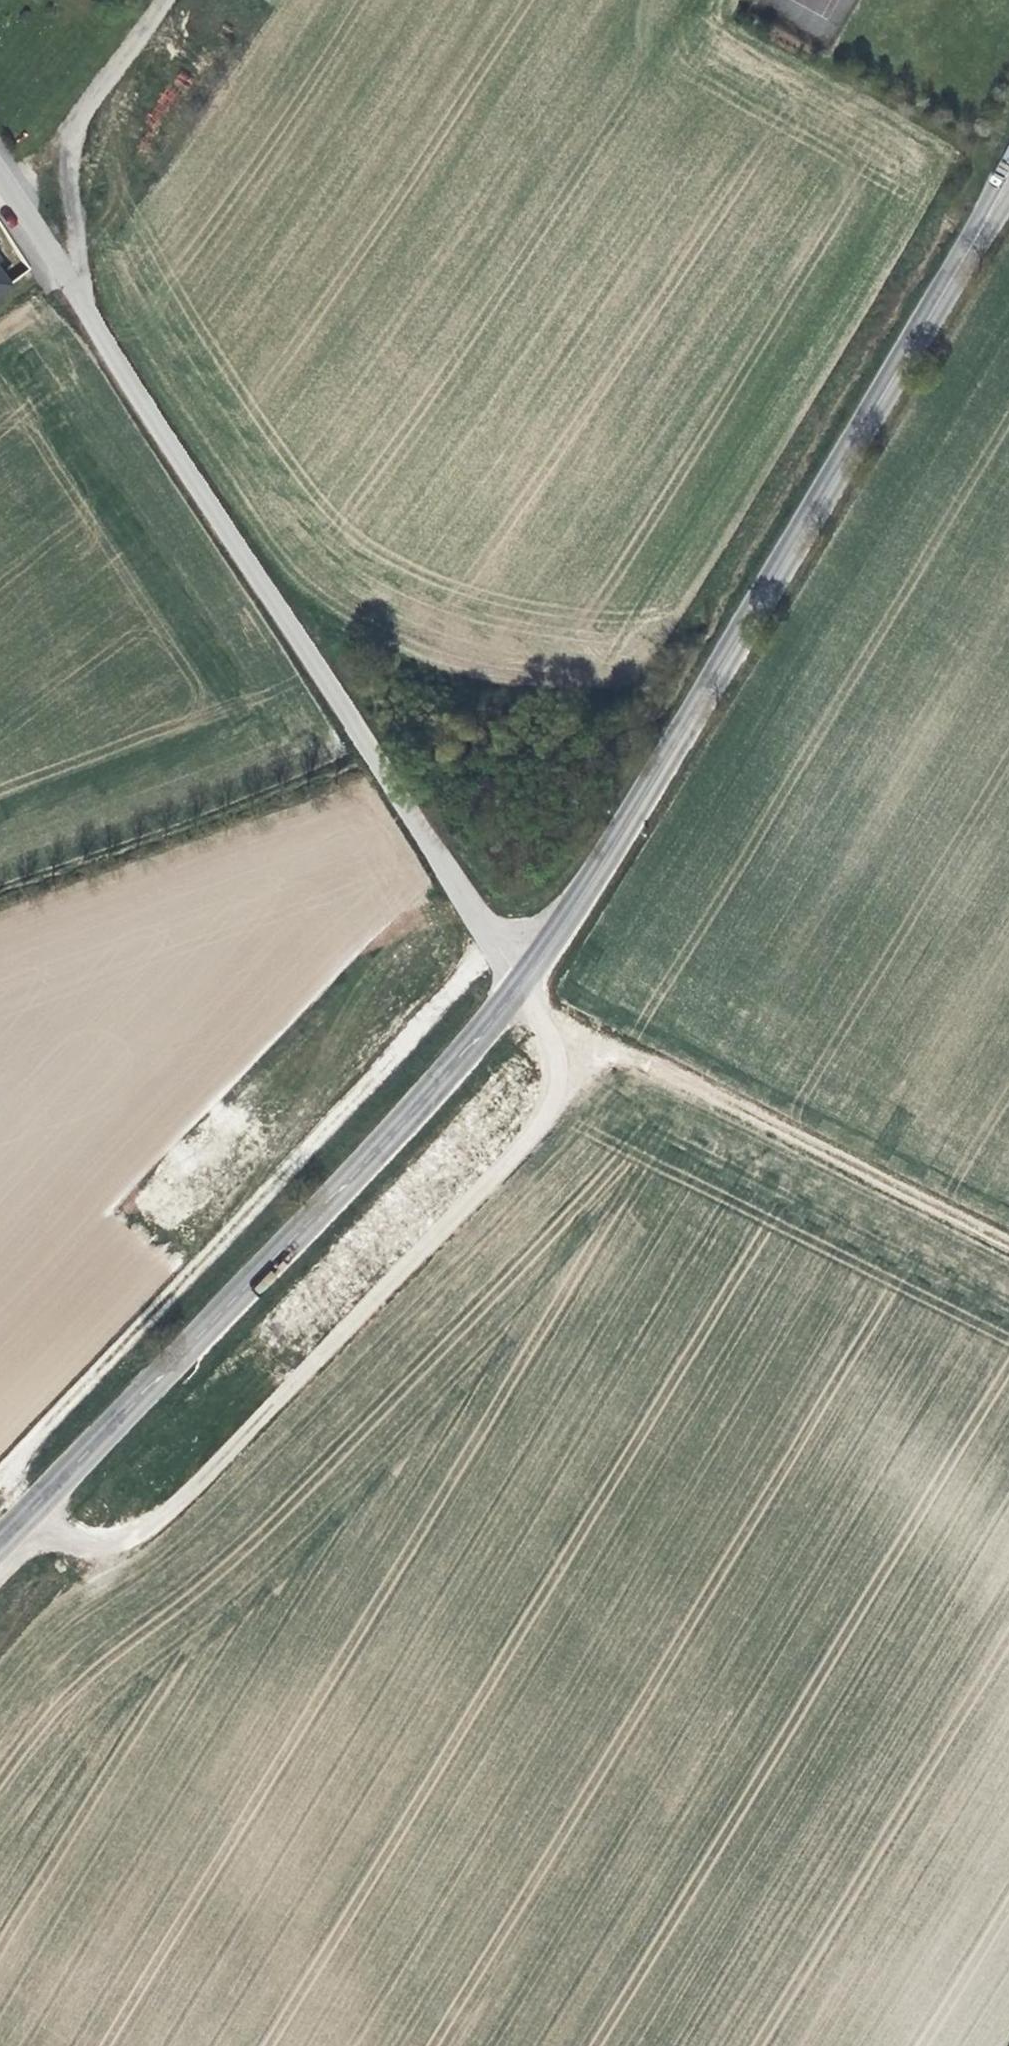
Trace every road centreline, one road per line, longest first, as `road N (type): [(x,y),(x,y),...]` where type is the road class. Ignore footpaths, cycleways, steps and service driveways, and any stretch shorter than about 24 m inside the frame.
road 1 (secondary): [(0,1543),(527,984),(1008,177)]
road 2 (track): [(0,1470),(495,943)]
road 3 (track): [(1008,1254),(604,1057)]
road 4 (residential): [(0,180),(68,287)]

